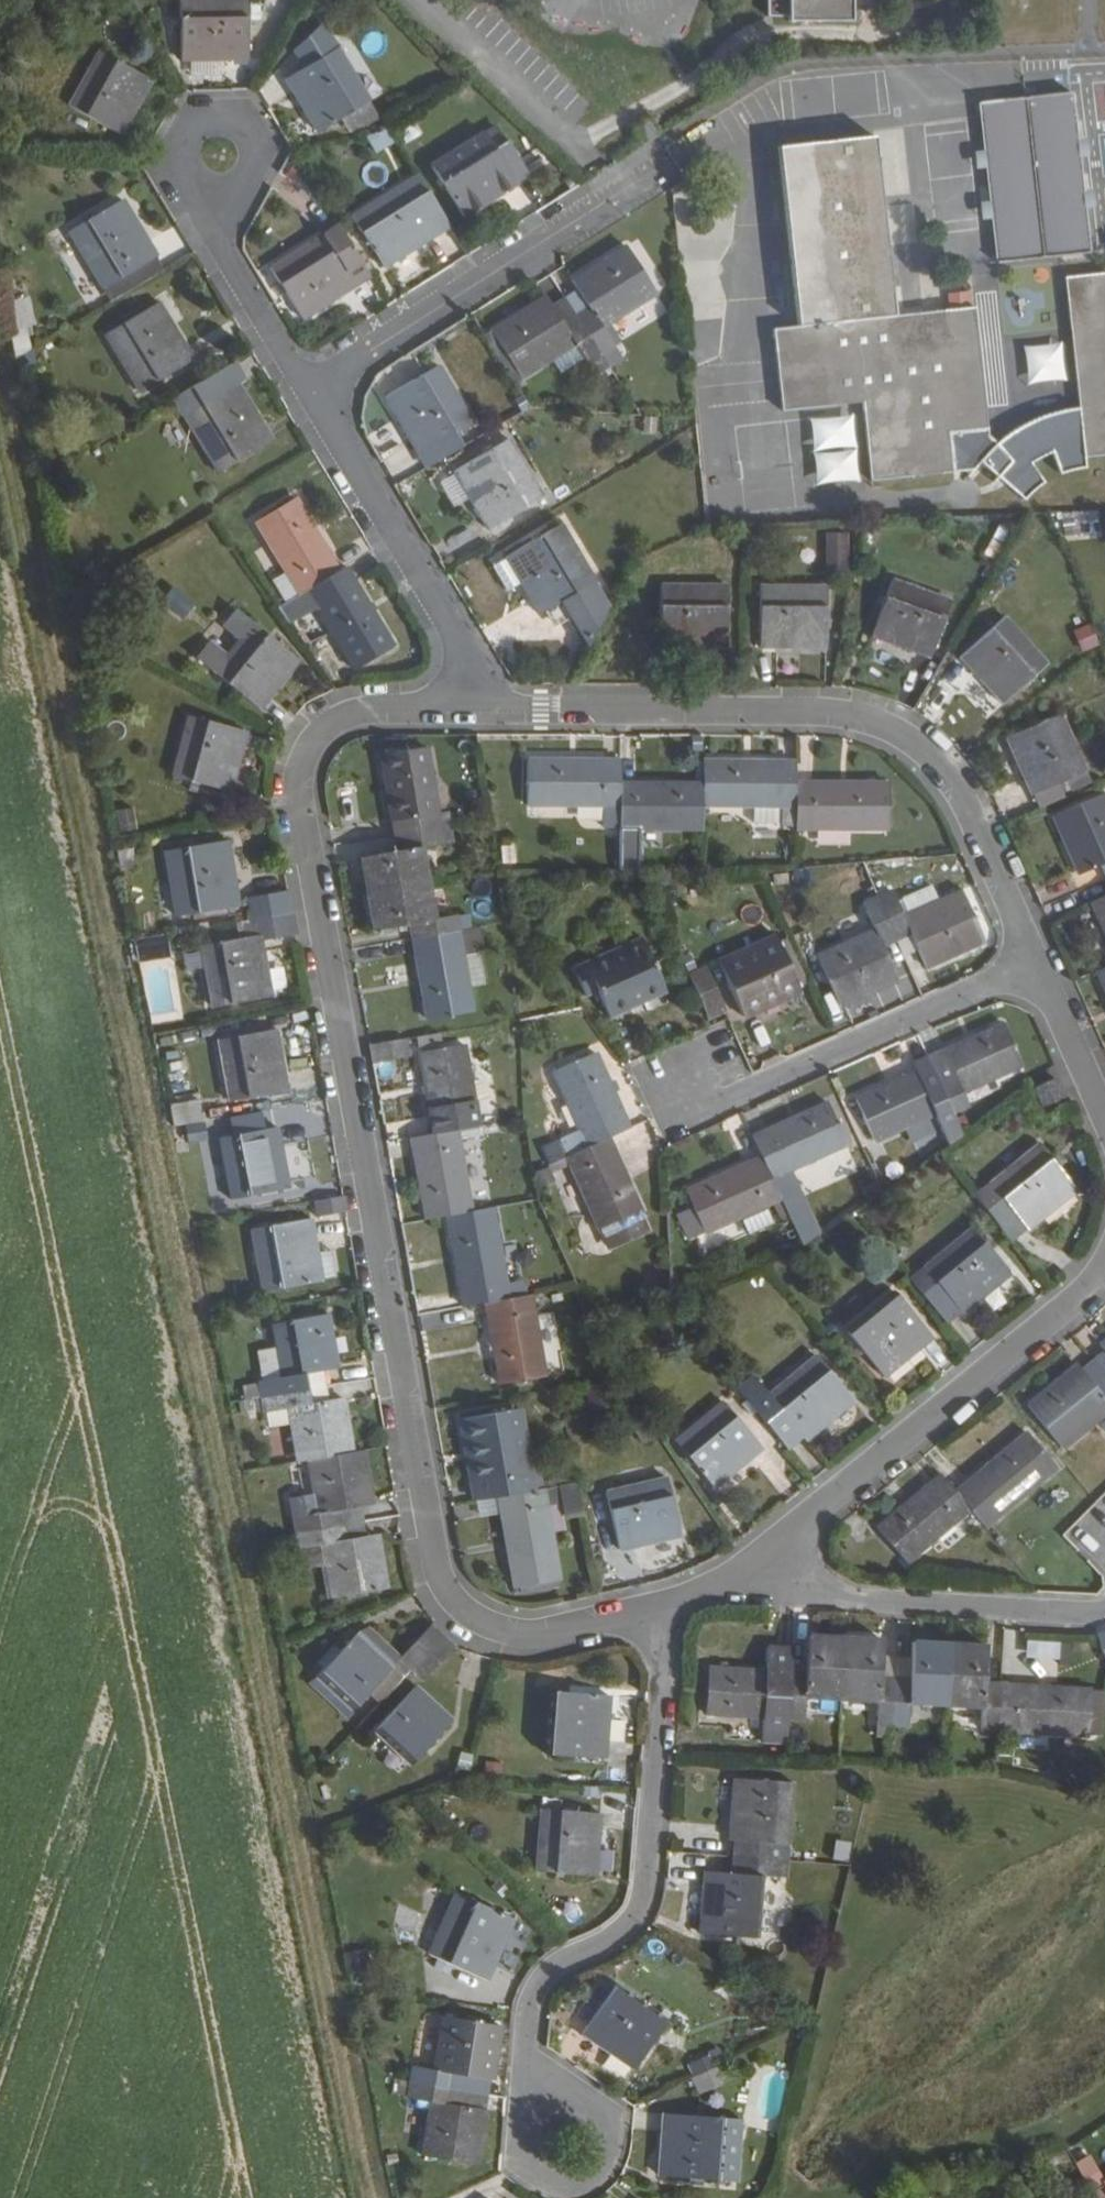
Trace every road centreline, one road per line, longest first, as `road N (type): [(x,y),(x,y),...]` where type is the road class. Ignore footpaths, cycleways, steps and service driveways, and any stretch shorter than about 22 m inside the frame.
road 1 (residential): [(489,704),(390,704),(344,717),(307,747),(295,793),(440,1573),(472,1623),(539,1638),(664,1605)]
road 2 (residential): [(1038,962),(967,797),(914,743),(810,715),(489,704)]
road 3 (residential): [(664,1605),(648,1888),(631,1926),(557,1965),(533,2001),(532,2101)]
road 4 (residential): [(770,1548),(1097,1286),(1104,1265)]
road 5 (residential): [(330,418),(337,385),(372,355),(660,173)]
road 6 (residential): [(1038,962),(739,1091),(676,1084)]
road 7 (residential): [(770,1548),(812,1592),(1104,1604)]
road 8 (residential): [(489,704),(330,418)]
road 9 (residential): [(330,418),(202,207)]
road 10 (residential): [(202,207),(173,175),(182,132),(223,113),(264,140)]
road 11 (residential): [(1104,1117),(1038,962)]
road 12 (residential): [(532,2101),(514,2147),(529,2177),(576,2193),(606,2177)]
road 13 (residential): [(606,2177),(620,2144),(611,2110),(565,2087),(532,2101)]
road 14 (residential): [(664,1605),(716,1591),(770,1548)]

